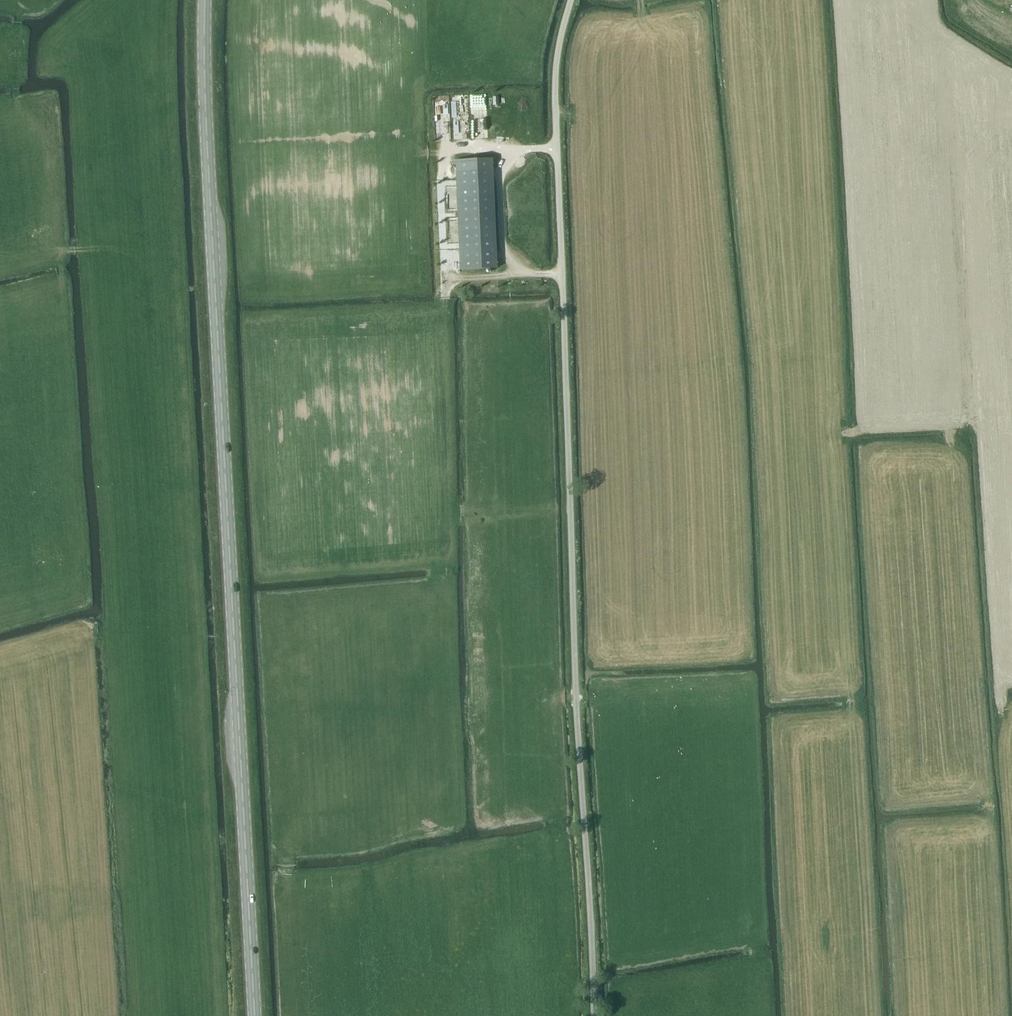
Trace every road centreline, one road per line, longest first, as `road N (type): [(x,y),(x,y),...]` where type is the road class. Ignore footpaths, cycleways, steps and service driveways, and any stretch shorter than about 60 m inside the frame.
road 1 (unclassified): [(595,1015),(555,95),(571,0)]
road 2 (primary): [(254,1015),(205,0)]

